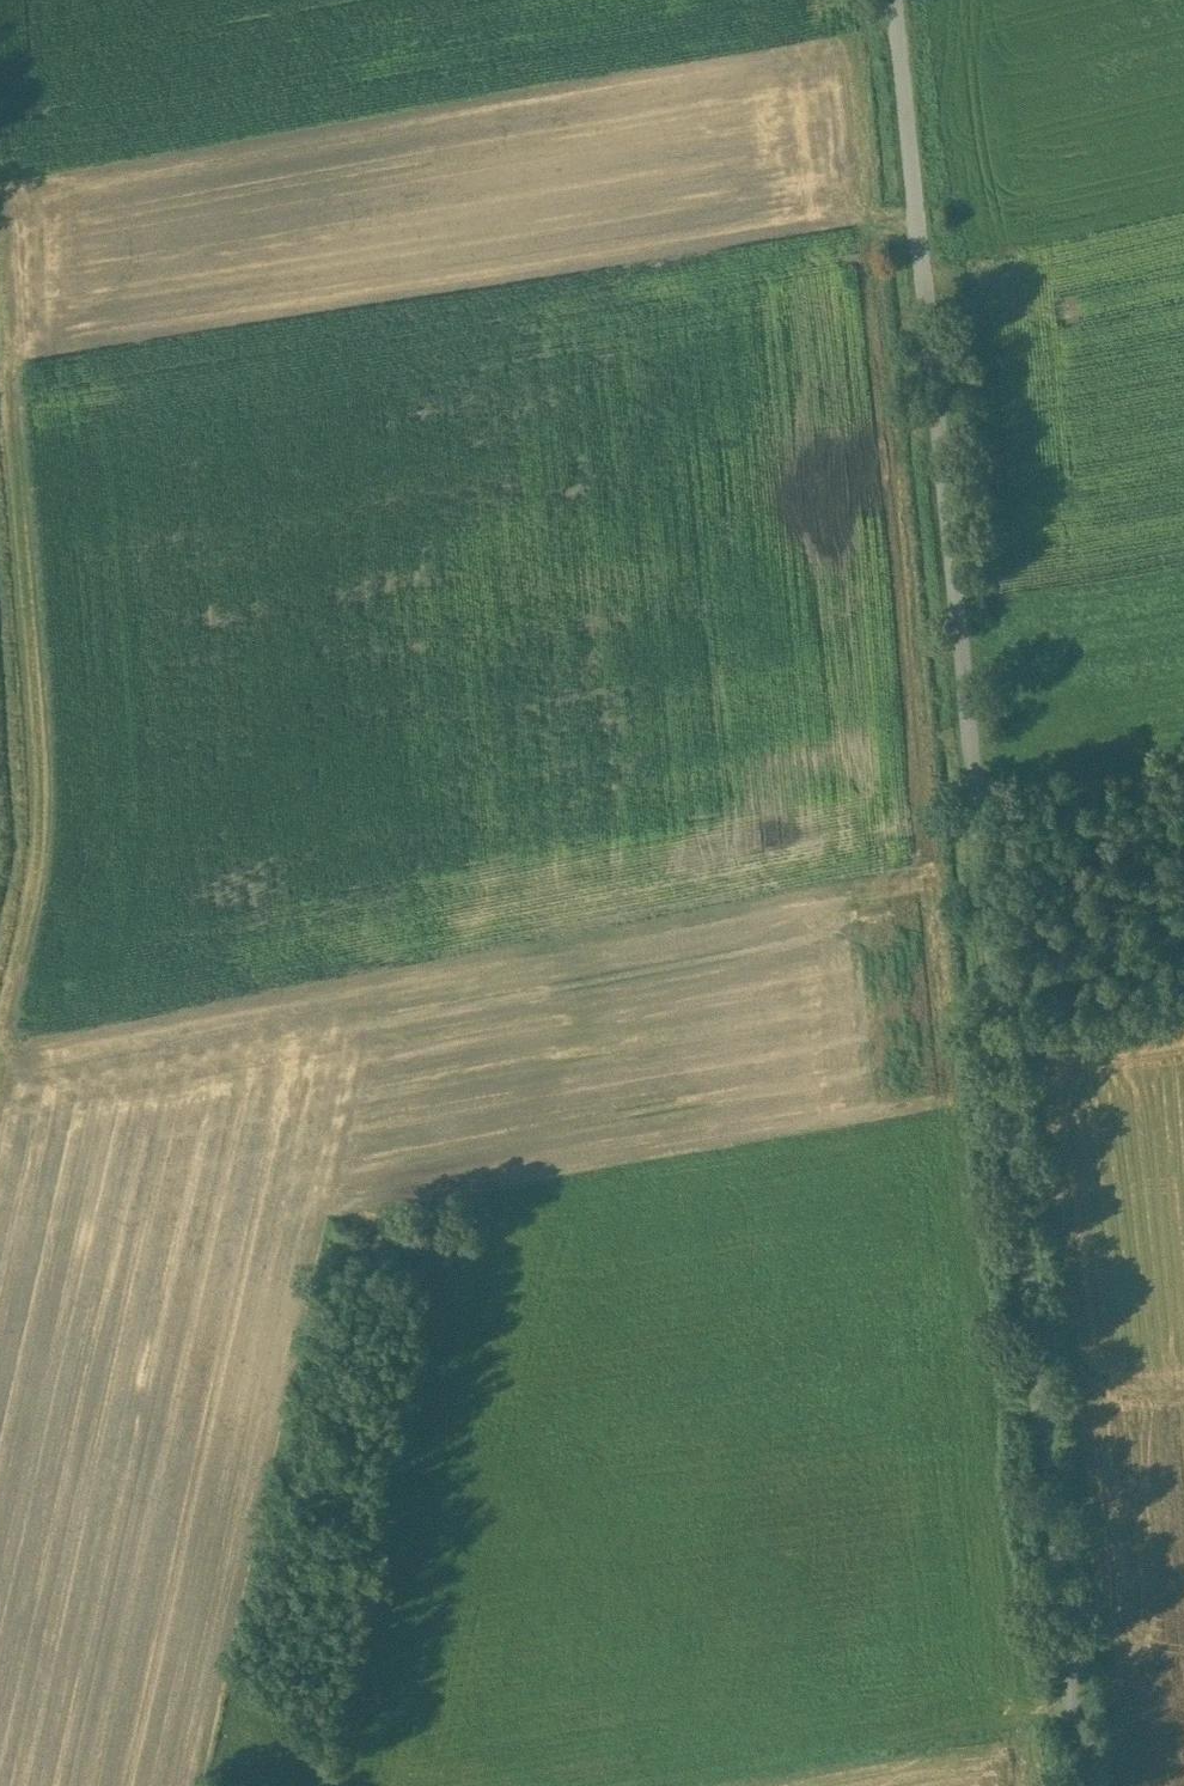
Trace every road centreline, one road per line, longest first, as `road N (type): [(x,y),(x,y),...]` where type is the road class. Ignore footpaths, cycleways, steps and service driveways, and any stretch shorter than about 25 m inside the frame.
road 1 (unclassified): [(1078,1785),(892,0)]

